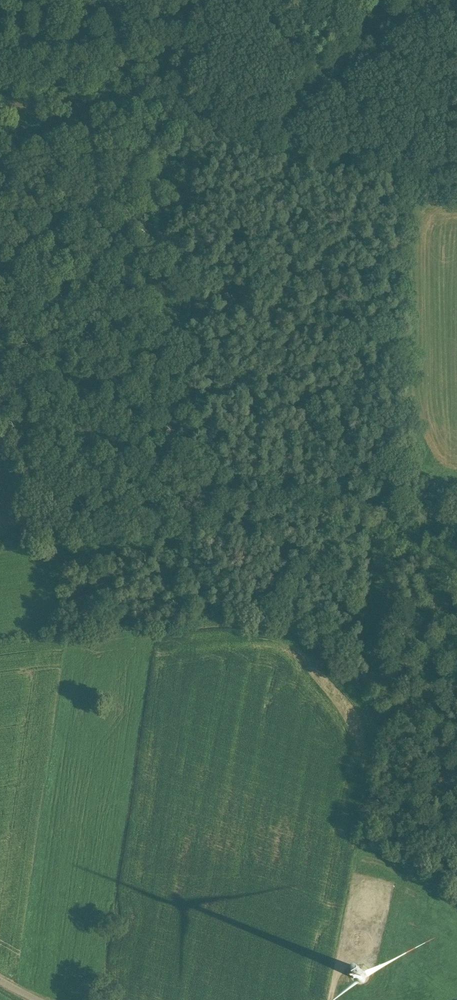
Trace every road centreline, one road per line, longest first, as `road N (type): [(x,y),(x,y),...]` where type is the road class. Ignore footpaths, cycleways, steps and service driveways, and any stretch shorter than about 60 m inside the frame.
road 1 (track): [(129,111),(417,199),(456,202)]
road 2 (track): [(129,111),(57,100),(0,110)]
road 3 (track): [(334,999),(355,878)]

